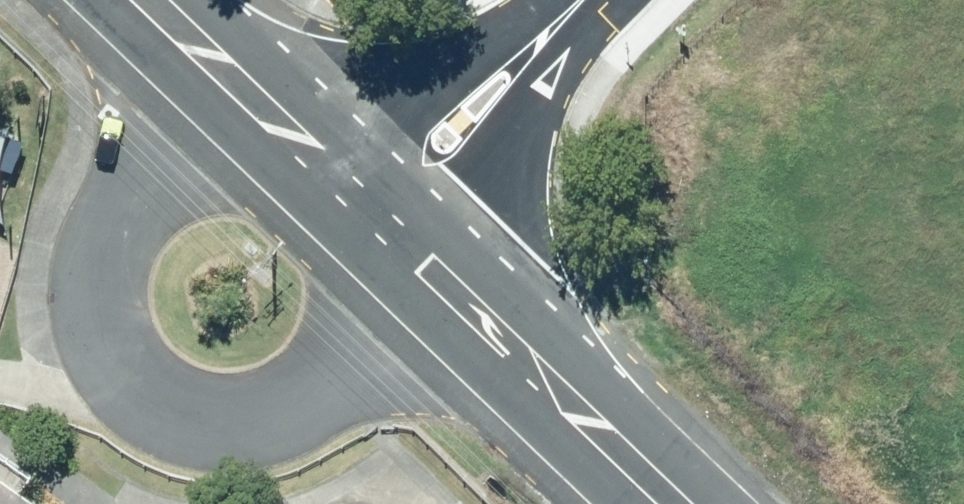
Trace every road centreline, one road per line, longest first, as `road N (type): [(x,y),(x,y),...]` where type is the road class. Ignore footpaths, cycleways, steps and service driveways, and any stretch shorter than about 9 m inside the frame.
road 1 (primary): [(671,503),(570,409),(530,352),(381,209)]
road 2 (primary): [(381,209),(287,139),(145,0)]
road 3 (residential): [(381,209),(584,0)]

